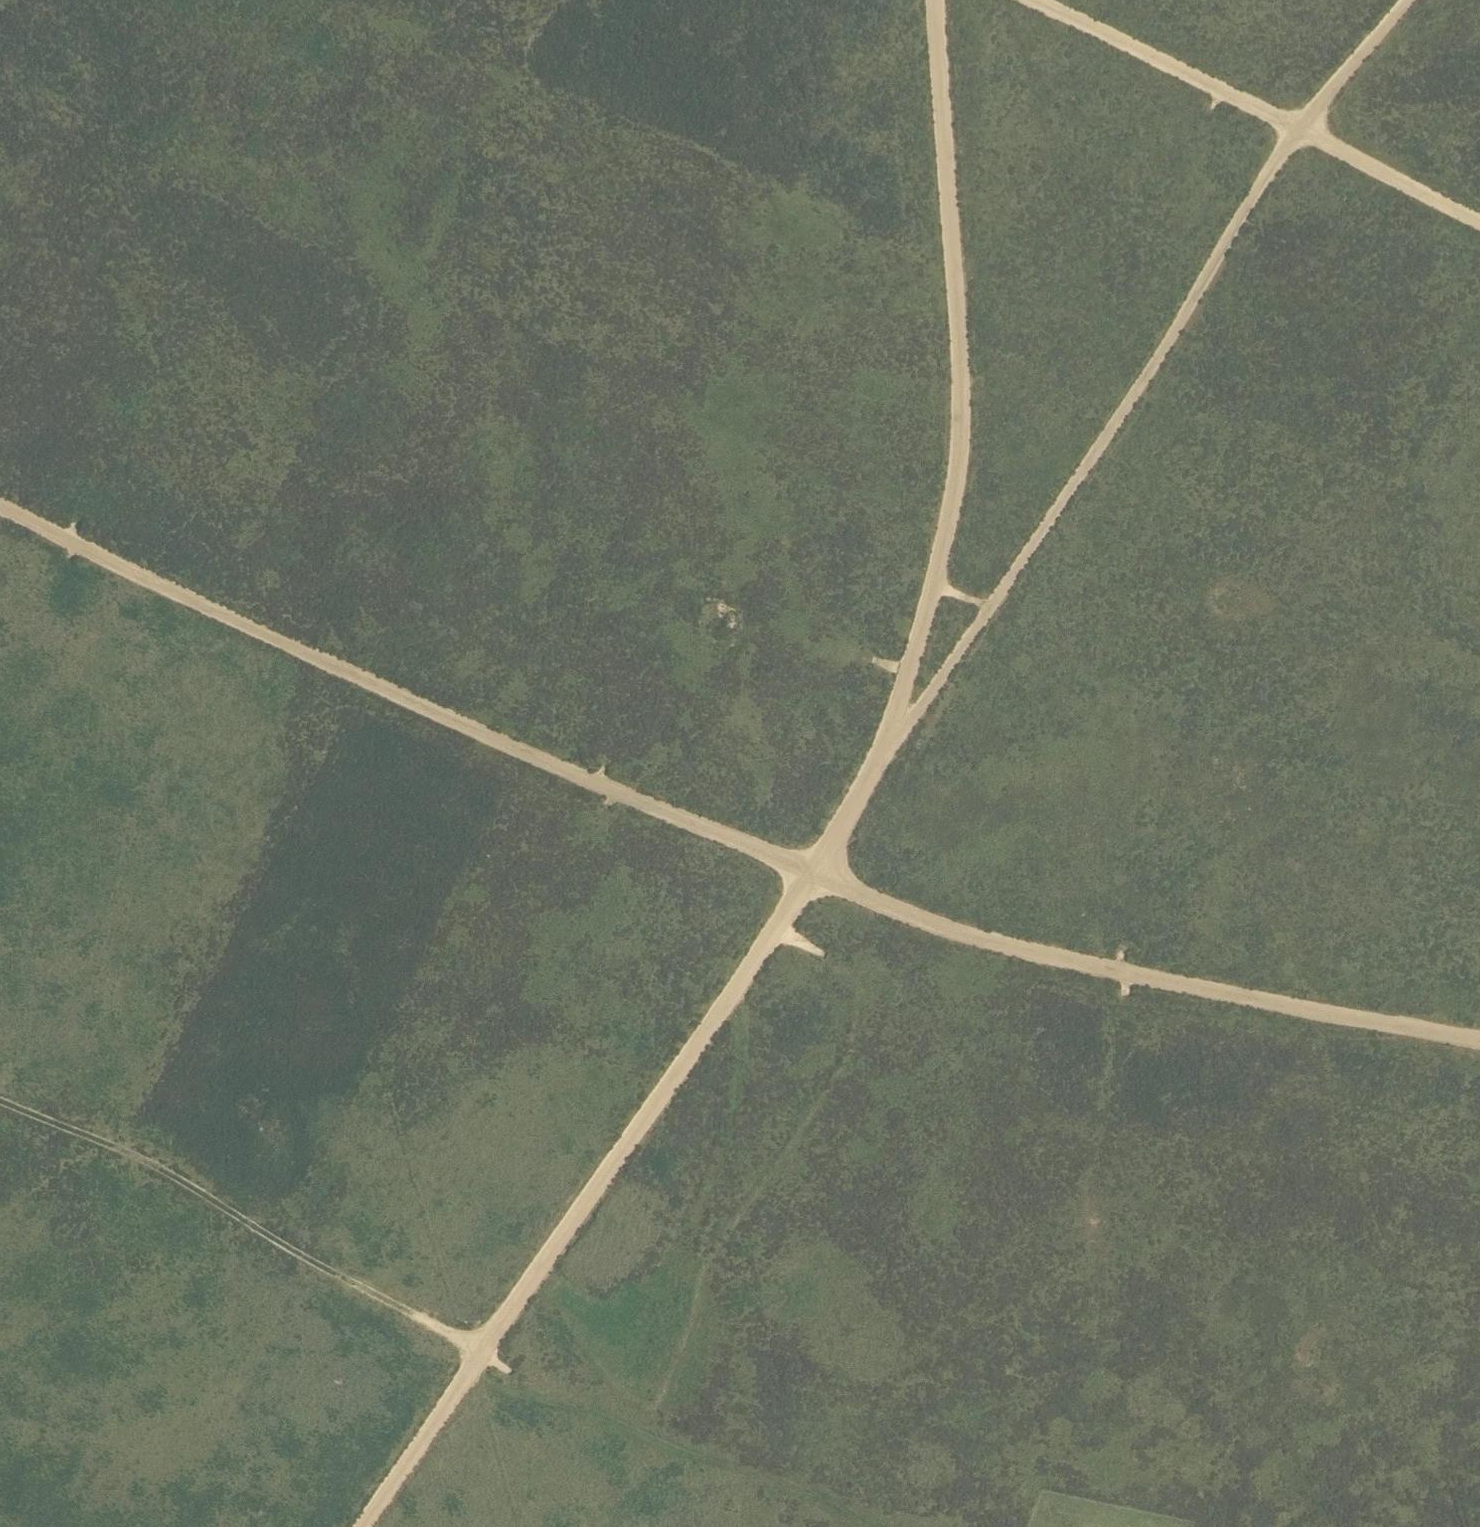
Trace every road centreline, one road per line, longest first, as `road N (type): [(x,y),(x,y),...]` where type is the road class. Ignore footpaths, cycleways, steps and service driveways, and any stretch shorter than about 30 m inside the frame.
road 1 (track): [(0,505),(373,684),(893,911),(1080,964),(1479,1039)]
road 2 (track): [(867,782),(1108,436),(1305,123),(1409,0)]
road 3 (track): [(363,1526),(816,874),(867,782)]
road 4 (track): [(937,0),(962,427),(940,572),(867,782)]
road 5 (track): [(0,1100),(156,1165),(484,1353)]
road 6 (track): [(1032,0),(1479,223)]

